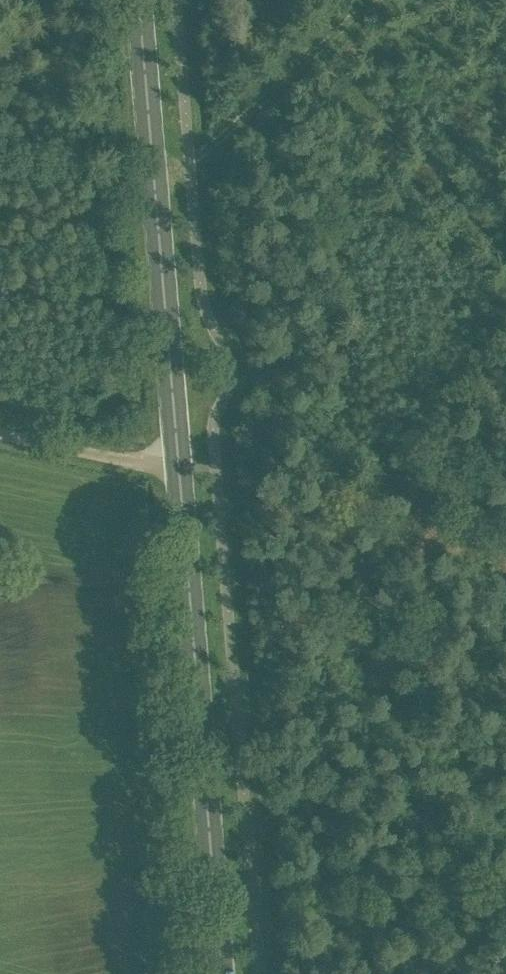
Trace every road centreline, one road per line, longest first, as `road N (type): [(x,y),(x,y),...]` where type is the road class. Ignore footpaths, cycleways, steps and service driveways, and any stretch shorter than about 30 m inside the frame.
road 1 (primary): [(223,973),(136,0)]
road 2 (track): [(403,0),(156,217)]
road 3 (track): [(223,969),(313,956),(505,906)]
road 4 (track): [(0,439),(216,479)]

